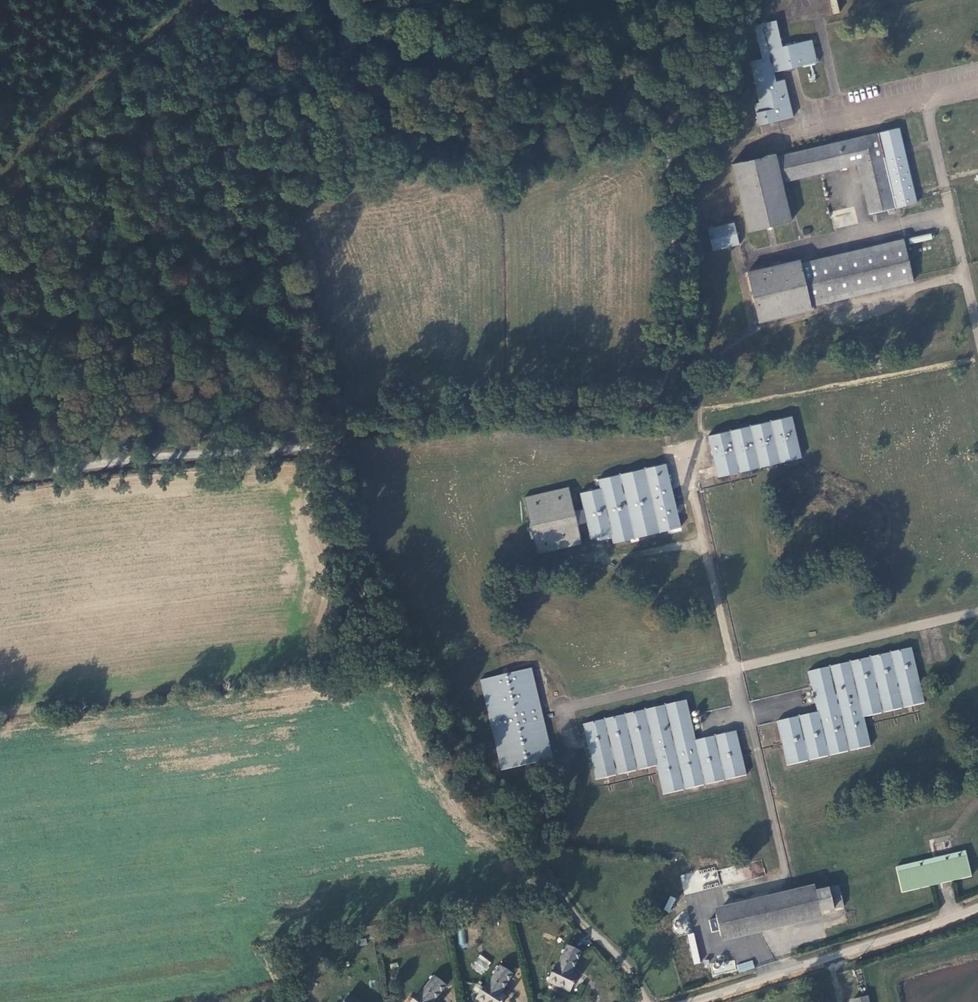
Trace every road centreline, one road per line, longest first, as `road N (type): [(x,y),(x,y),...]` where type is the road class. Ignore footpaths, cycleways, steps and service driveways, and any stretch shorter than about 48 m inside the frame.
road 1 (track): [(740,0),(726,95),(679,120),(665,395),(326,411),(315,439)]
road 2 (track): [(648,1001),(517,828),(473,787),(388,634),(315,439)]
road 3 (track): [(315,439),(0,481)]
road 4 (unclassified): [(977,907),(686,1001)]

